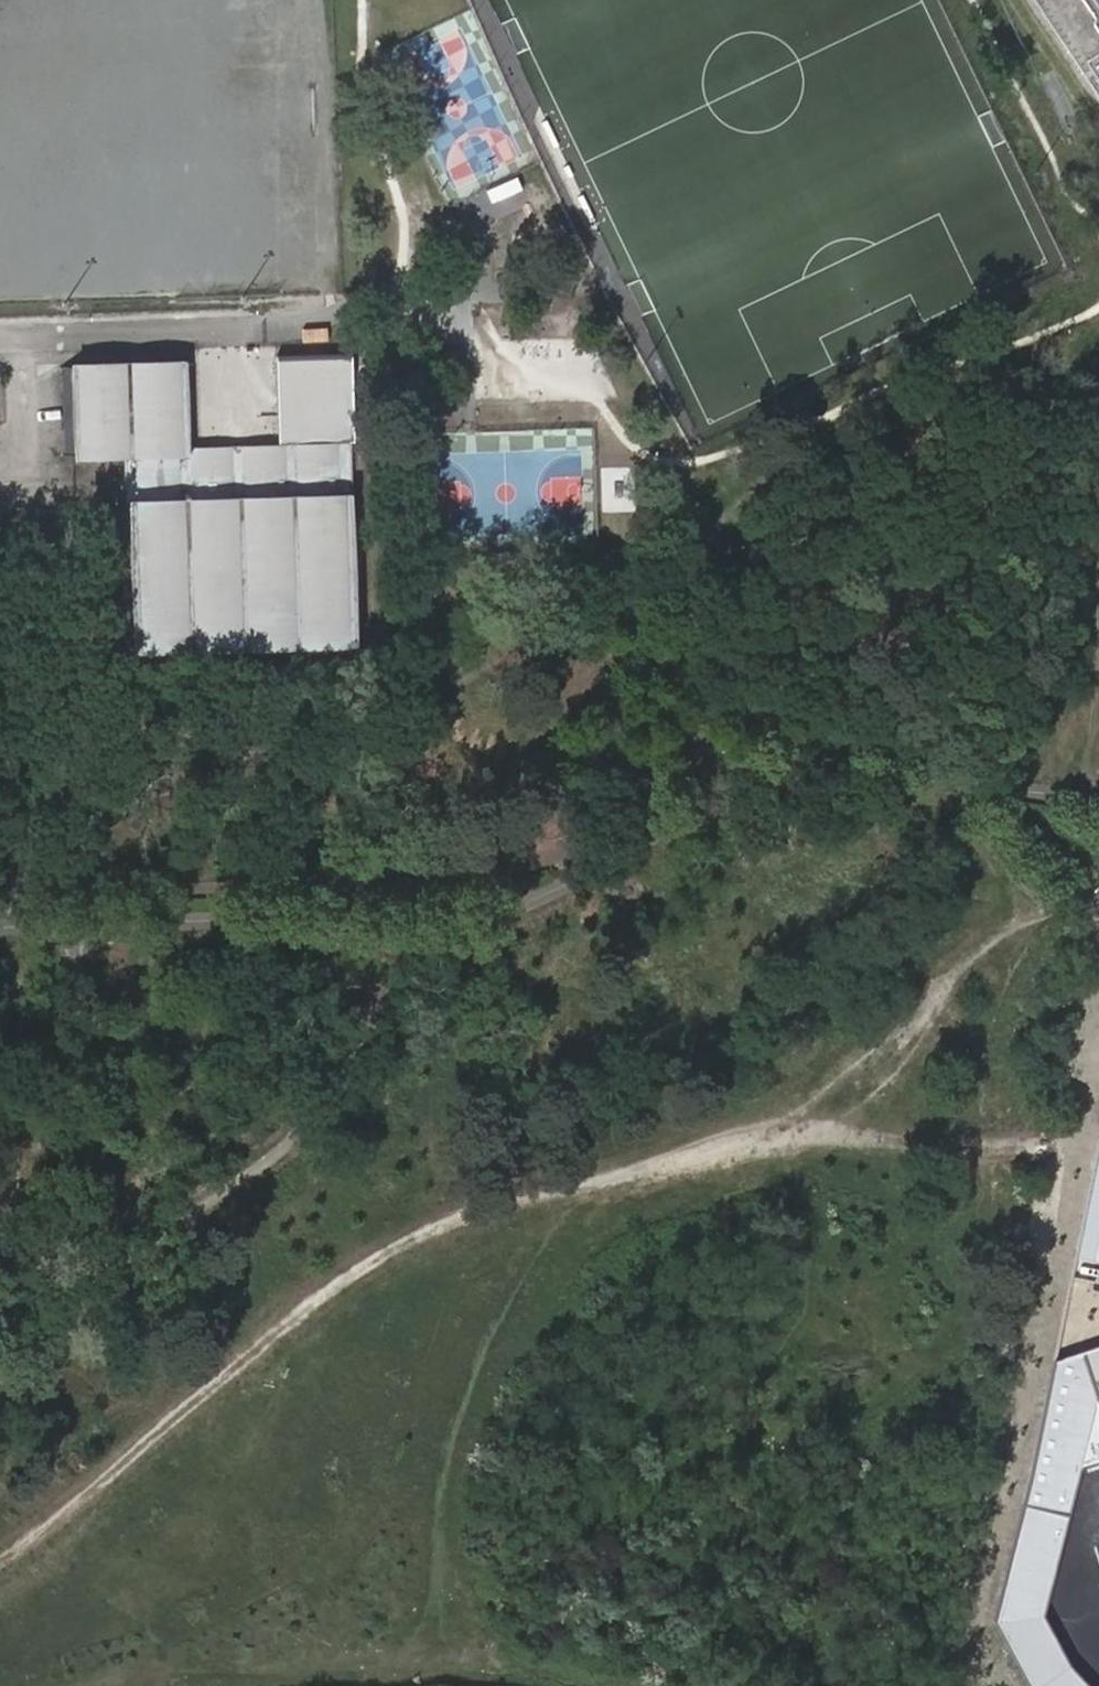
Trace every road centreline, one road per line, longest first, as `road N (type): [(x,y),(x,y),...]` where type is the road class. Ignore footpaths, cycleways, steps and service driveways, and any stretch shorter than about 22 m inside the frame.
road 1 (track): [(0,1481),(63,1516),(319,1303),(477,1210),(812,1131),(1080,1163)]
road 2 (residential): [(0,340),(259,332)]

